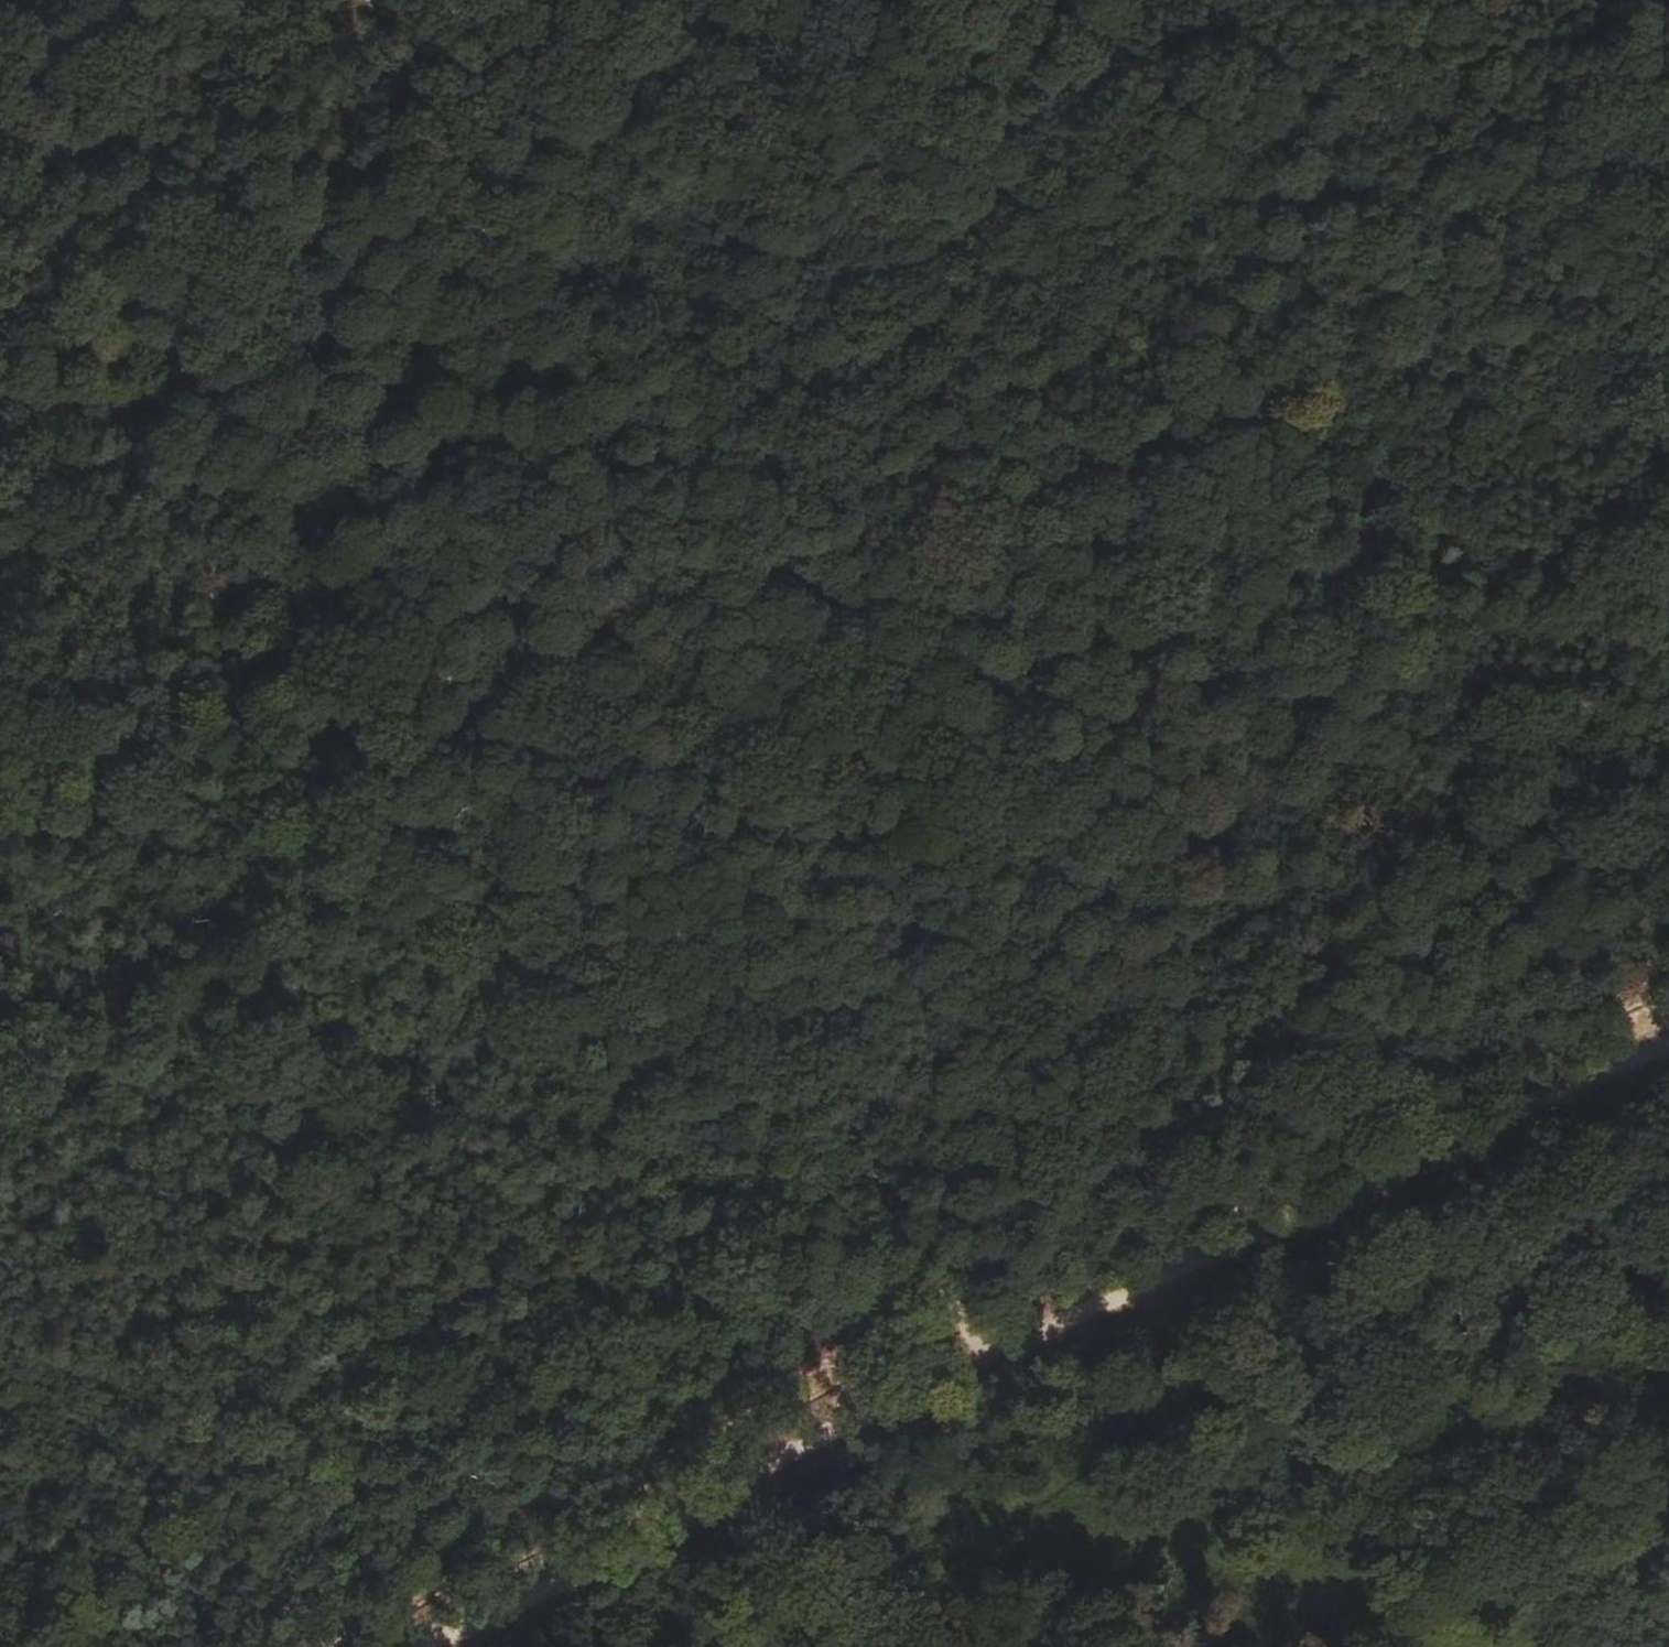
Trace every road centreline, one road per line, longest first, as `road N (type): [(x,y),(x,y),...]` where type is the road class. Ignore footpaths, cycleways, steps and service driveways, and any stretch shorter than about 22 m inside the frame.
road 1 (track): [(993,1376),(443,1646)]

